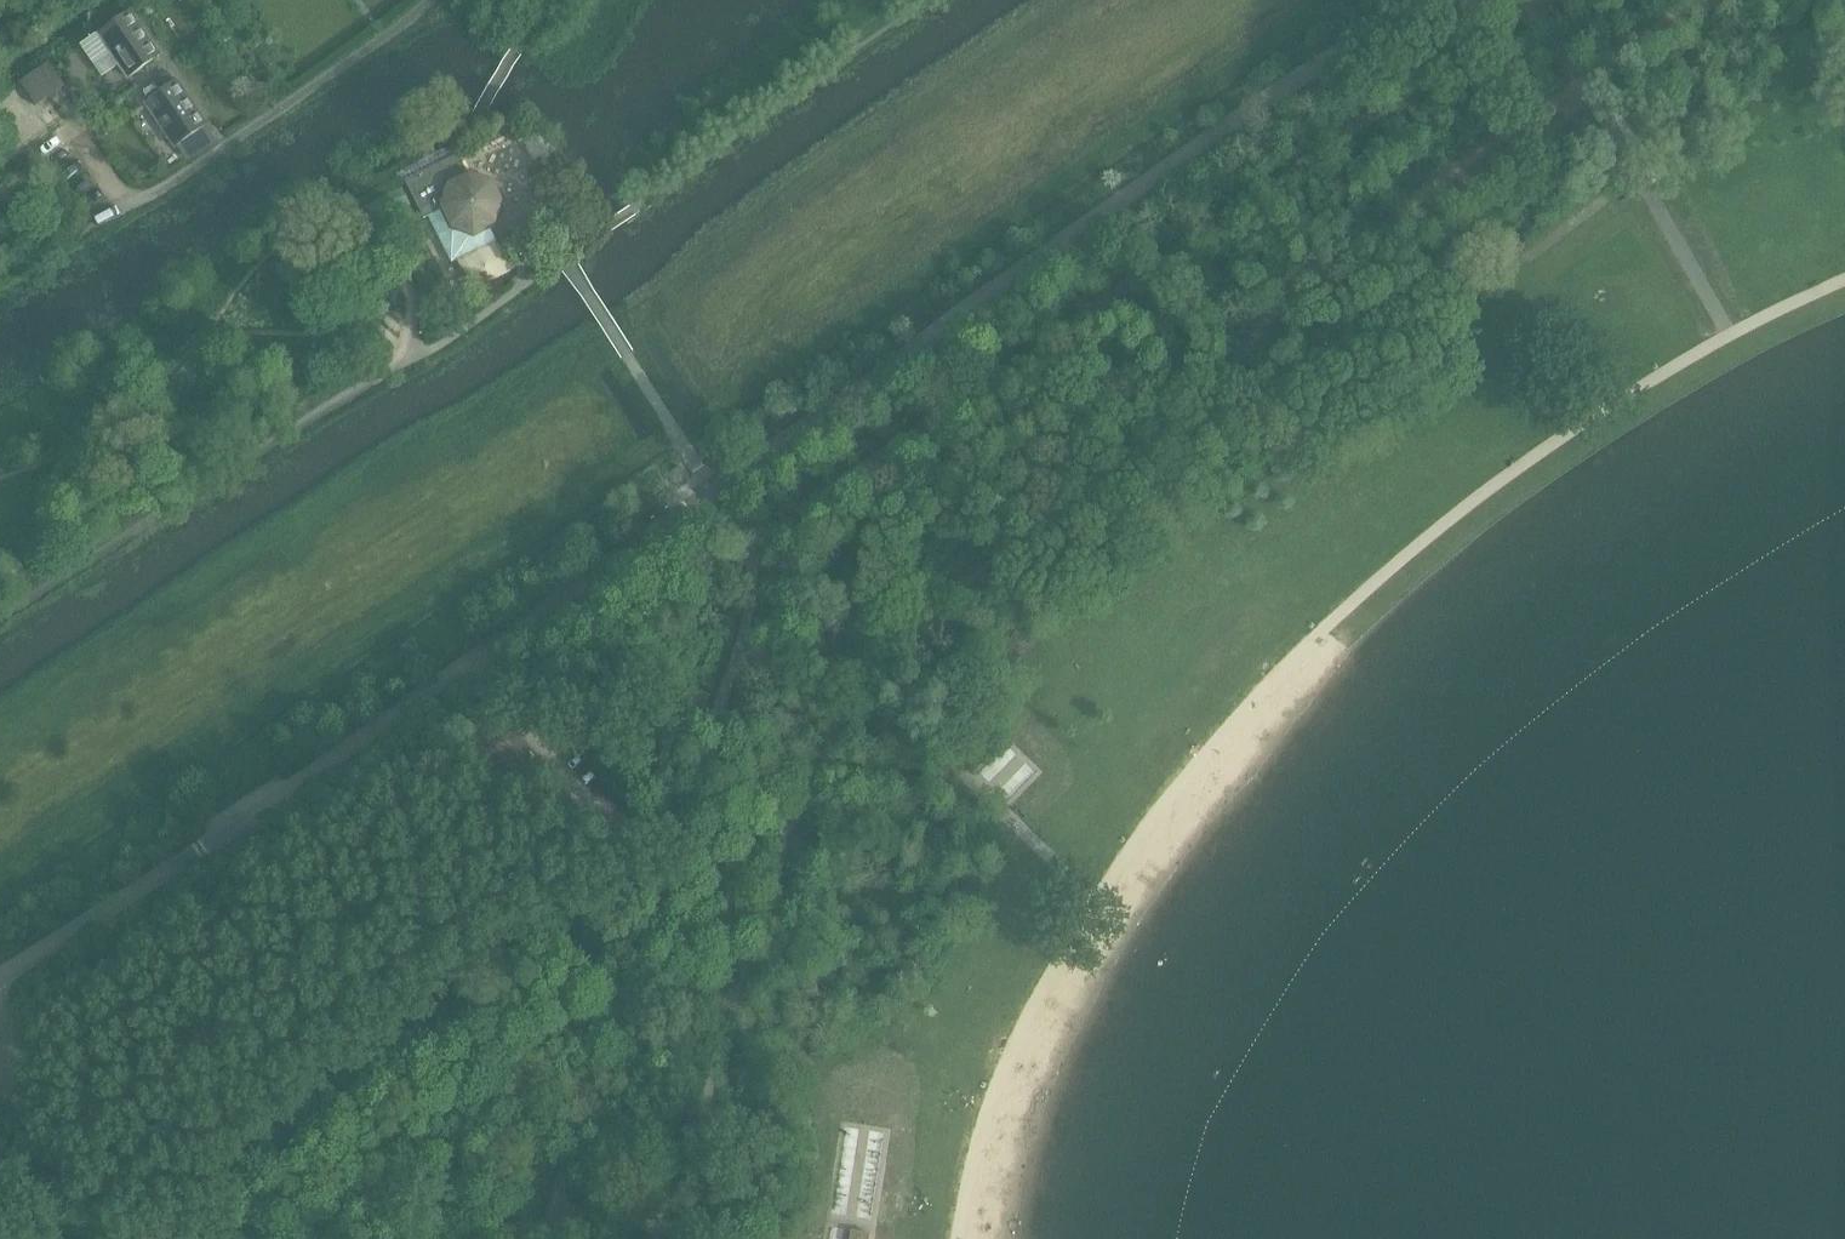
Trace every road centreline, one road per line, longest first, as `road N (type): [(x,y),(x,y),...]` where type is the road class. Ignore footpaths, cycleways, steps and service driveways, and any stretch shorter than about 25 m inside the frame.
road 1 (unclassified): [(0,967),(717,492),(1424,0)]

